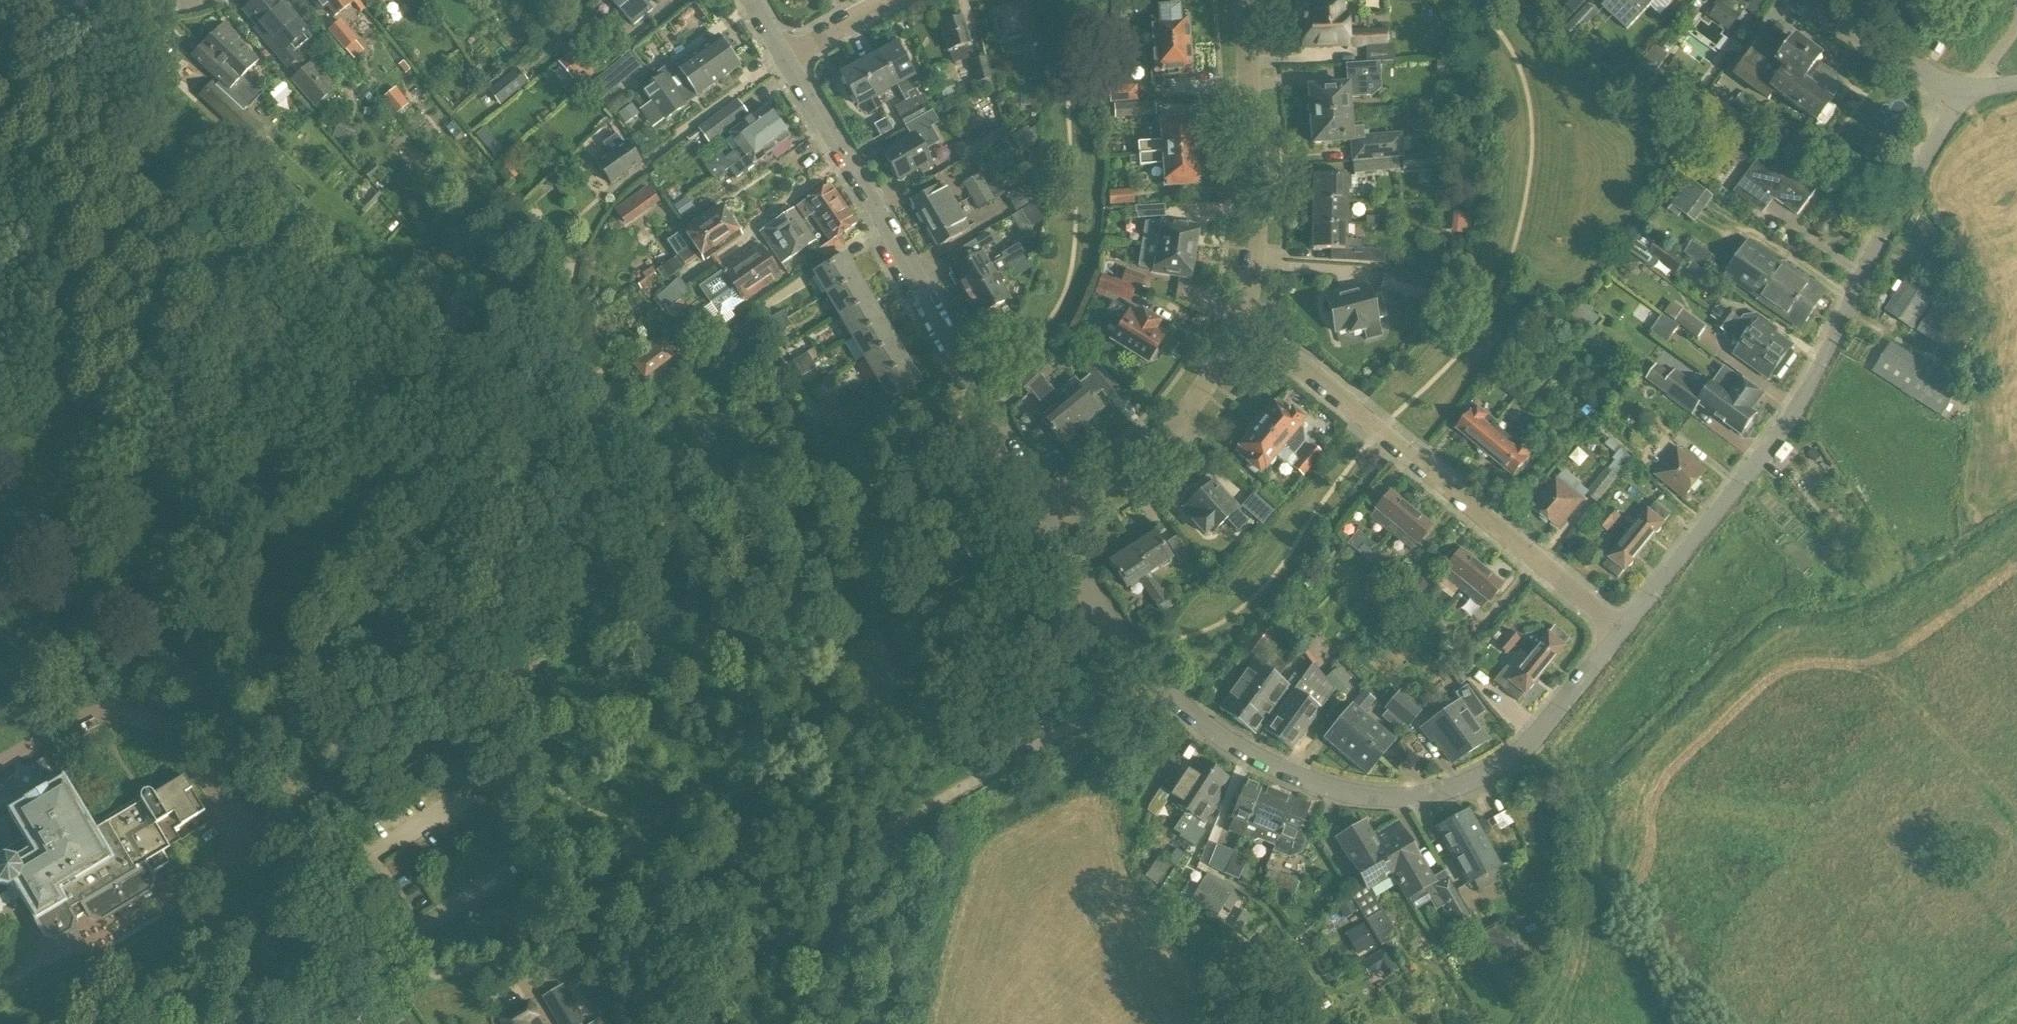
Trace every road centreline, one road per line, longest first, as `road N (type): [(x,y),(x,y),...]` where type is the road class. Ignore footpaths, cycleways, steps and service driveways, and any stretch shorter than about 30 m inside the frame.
road 1 (residential): [(1617,638),(1519,754),(1471,780),(1416,794),(1371,794),(1259,759),(1200,722),(1106,616),(1048,524)]
road 2 (residential): [(1960,88),(1842,324),(1767,448),(1617,638)]
road 3 (residential): [(1048,524),(785,56)]
road 4 (residential): [(1617,638),(1248,310)]
road 5 (residential): [(1248,310),(1256,253),(1244,0)]
road 6 (residential): [(1048,524),(1168,438),(1227,358),(1248,310)]
road 7 (residential): [(1960,88),(1858,41),(1798,0)]

